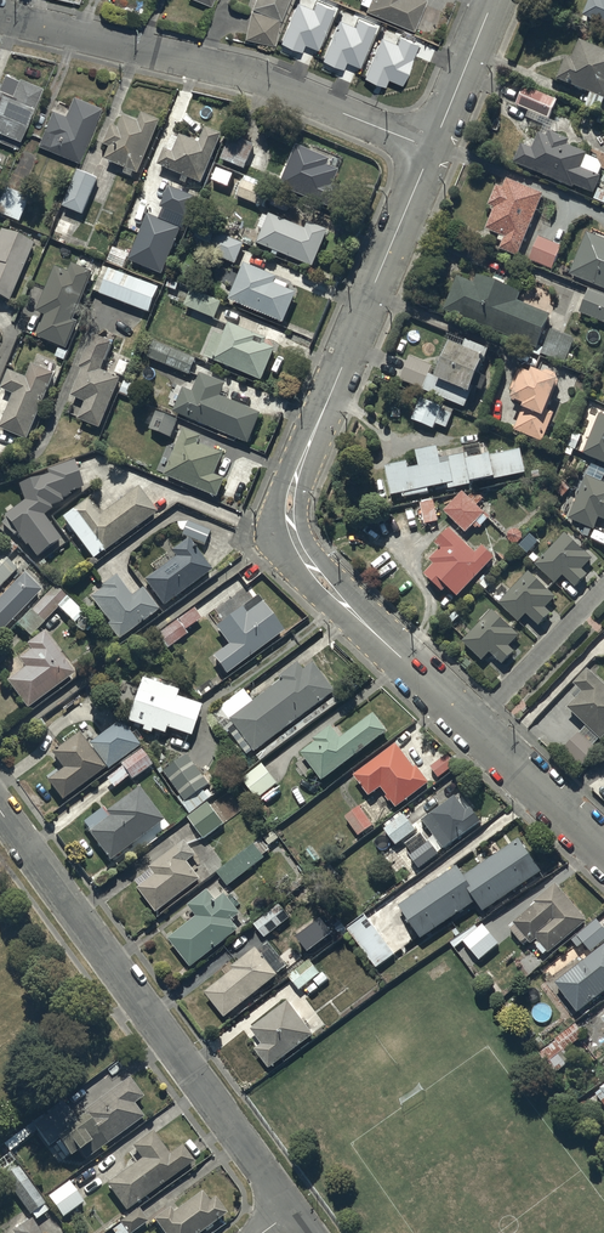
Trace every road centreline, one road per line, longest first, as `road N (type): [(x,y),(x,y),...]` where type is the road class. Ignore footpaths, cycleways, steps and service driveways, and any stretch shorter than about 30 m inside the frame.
road 1 (residential): [(603,845),(333,593),(291,527),(294,484),(431,149)]
road 2 (residential): [(291,1212),(0,811)]
road 3 (residential): [(0,16),(247,74),(431,149)]
road 4 (residential): [(431,149),(493,0)]

